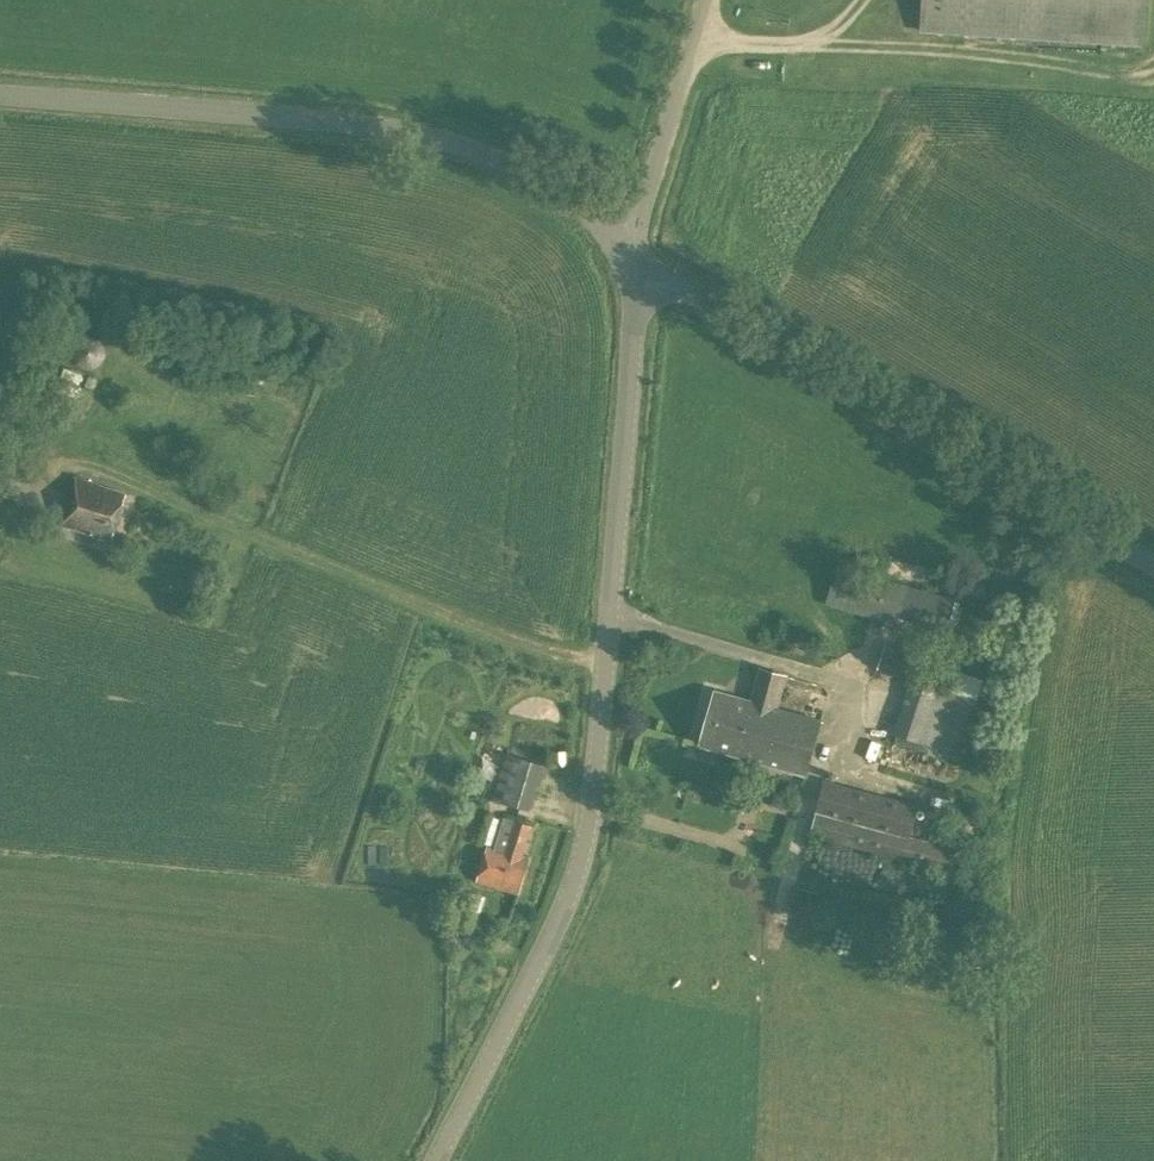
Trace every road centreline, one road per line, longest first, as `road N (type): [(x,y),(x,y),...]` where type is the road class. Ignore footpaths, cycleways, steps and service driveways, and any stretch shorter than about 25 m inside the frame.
road 1 (tertiary): [(443,1160),(552,937),(586,841),(601,772),(637,259)]
road 2 (tertiary): [(615,240),(536,176),(459,143),(404,130),(0,86)]
road 3 (unclassified): [(1153,565),(637,259)]
road 4 (track): [(608,673),(58,452)]
road 5 (unclassified): [(615,240),(640,206),(703,0)]

